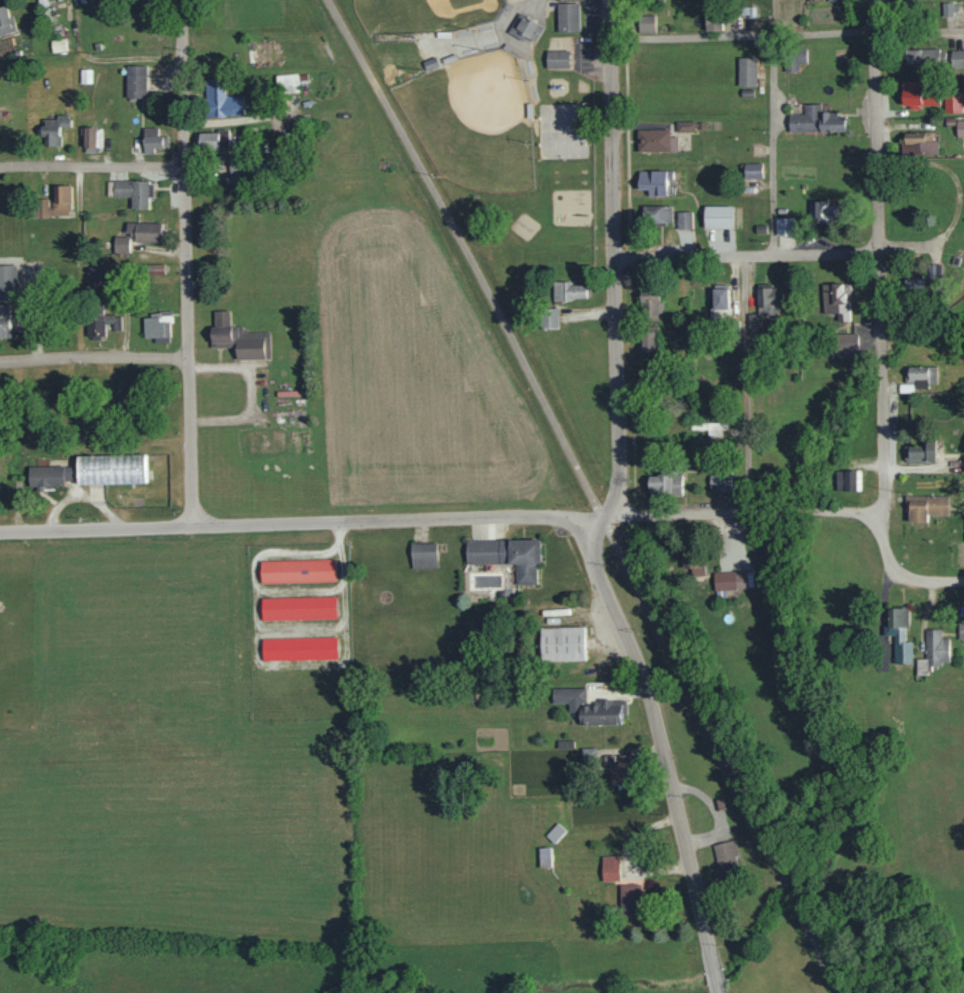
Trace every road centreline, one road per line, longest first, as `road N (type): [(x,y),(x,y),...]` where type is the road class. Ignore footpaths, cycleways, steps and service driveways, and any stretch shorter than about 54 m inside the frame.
road 1 (residential): [(882,514),(612,512),(586,527),(516,515),(0,531)]
road 2 (residential): [(194,527),(183,0)]
road 3 (residential): [(882,514),(873,0)]
road 4 (residential): [(612,512),(618,451),(608,0)]
road 5 (residential): [(710,952),(645,687),(592,565),(586,527)]
road 6 (residential): [(879,251),(613,258)]
road 7 (residential): [(188,359),(0,364)]
road 8 (residential): [(183,166),(0,167)]
road 9 (residential): [(963,580),(914,579),(893,569),(883,550),(882,514)]

